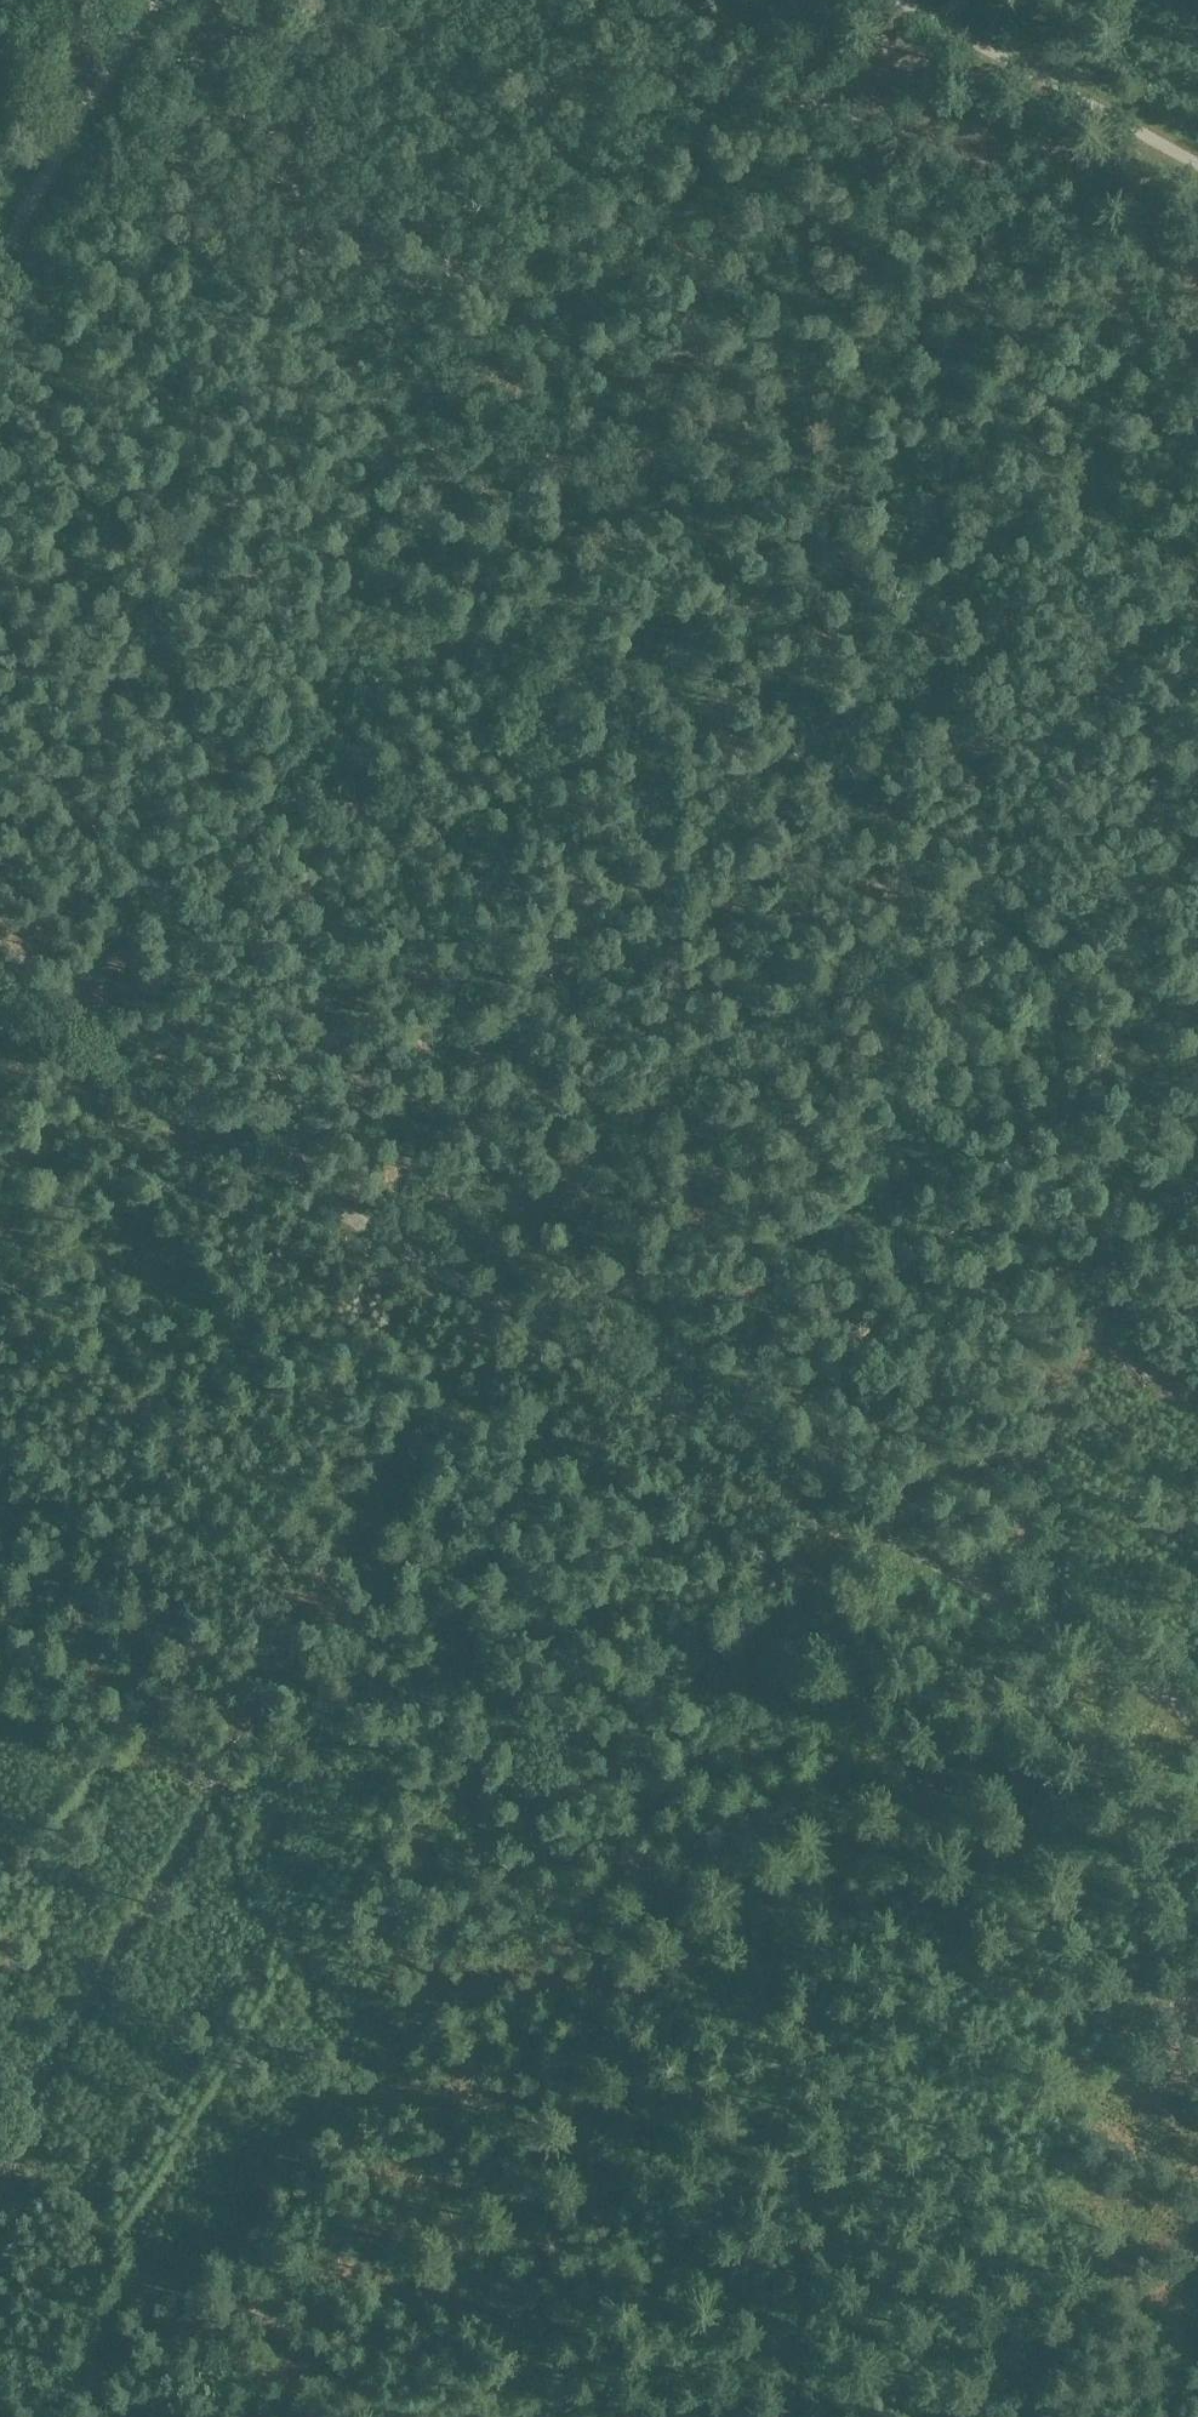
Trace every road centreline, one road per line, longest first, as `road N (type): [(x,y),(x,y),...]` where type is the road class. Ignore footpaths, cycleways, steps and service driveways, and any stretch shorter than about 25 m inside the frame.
road 1 (track): [(1197,1703),(0,999)]

